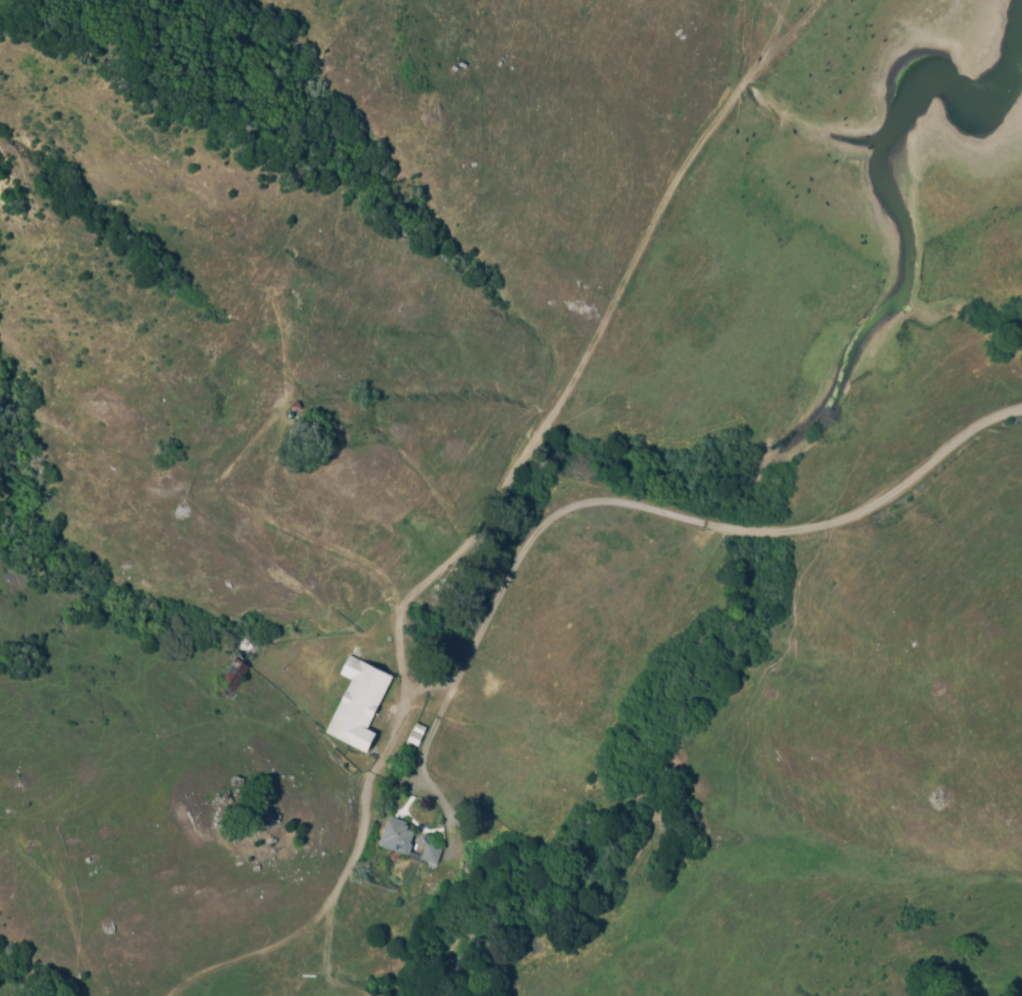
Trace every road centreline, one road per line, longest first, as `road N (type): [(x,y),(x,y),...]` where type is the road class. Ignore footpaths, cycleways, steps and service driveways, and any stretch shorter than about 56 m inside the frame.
road 1 (track): [(788,0),(464,553),(406,607),(401,649),(411,694)]
road 2 (residential): [(411,694),(425,697),(466,679),(550,524),(584,505),(629,507),(742,540),(834,525),(890,499),(1002,415),(1021,413)]
road 3 (track): [(411,694),(372,776),(352,871),(332,914),(323,982),(332,995)]

